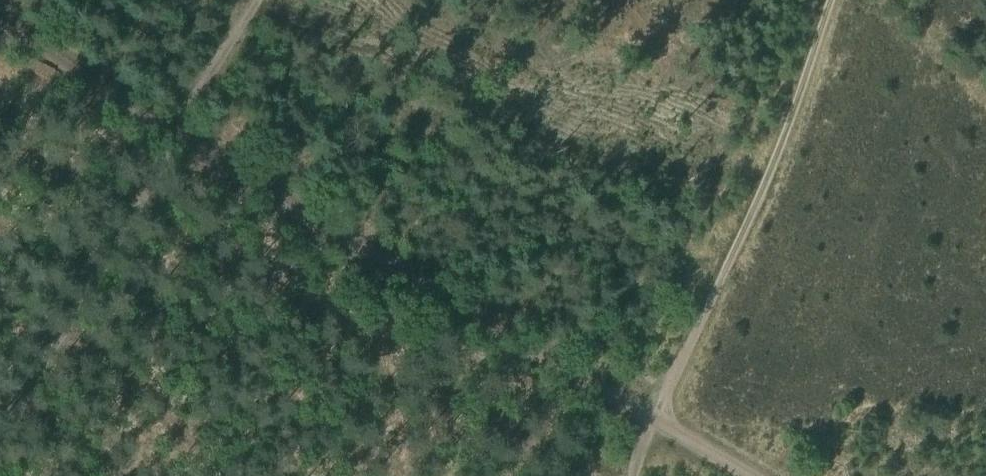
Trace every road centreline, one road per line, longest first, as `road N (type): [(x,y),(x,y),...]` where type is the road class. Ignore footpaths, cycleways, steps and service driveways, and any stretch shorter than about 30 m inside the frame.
road 1 (track): [(162,141),(784,475)]
road 2 (track): [(663,411),(789,107),(821,0)]
road 3 (track): [(0,420),(162,141)]
road 4 (track): [(162,141),(0,29)]
road 5 (track): [(255,0),(162,141)]

